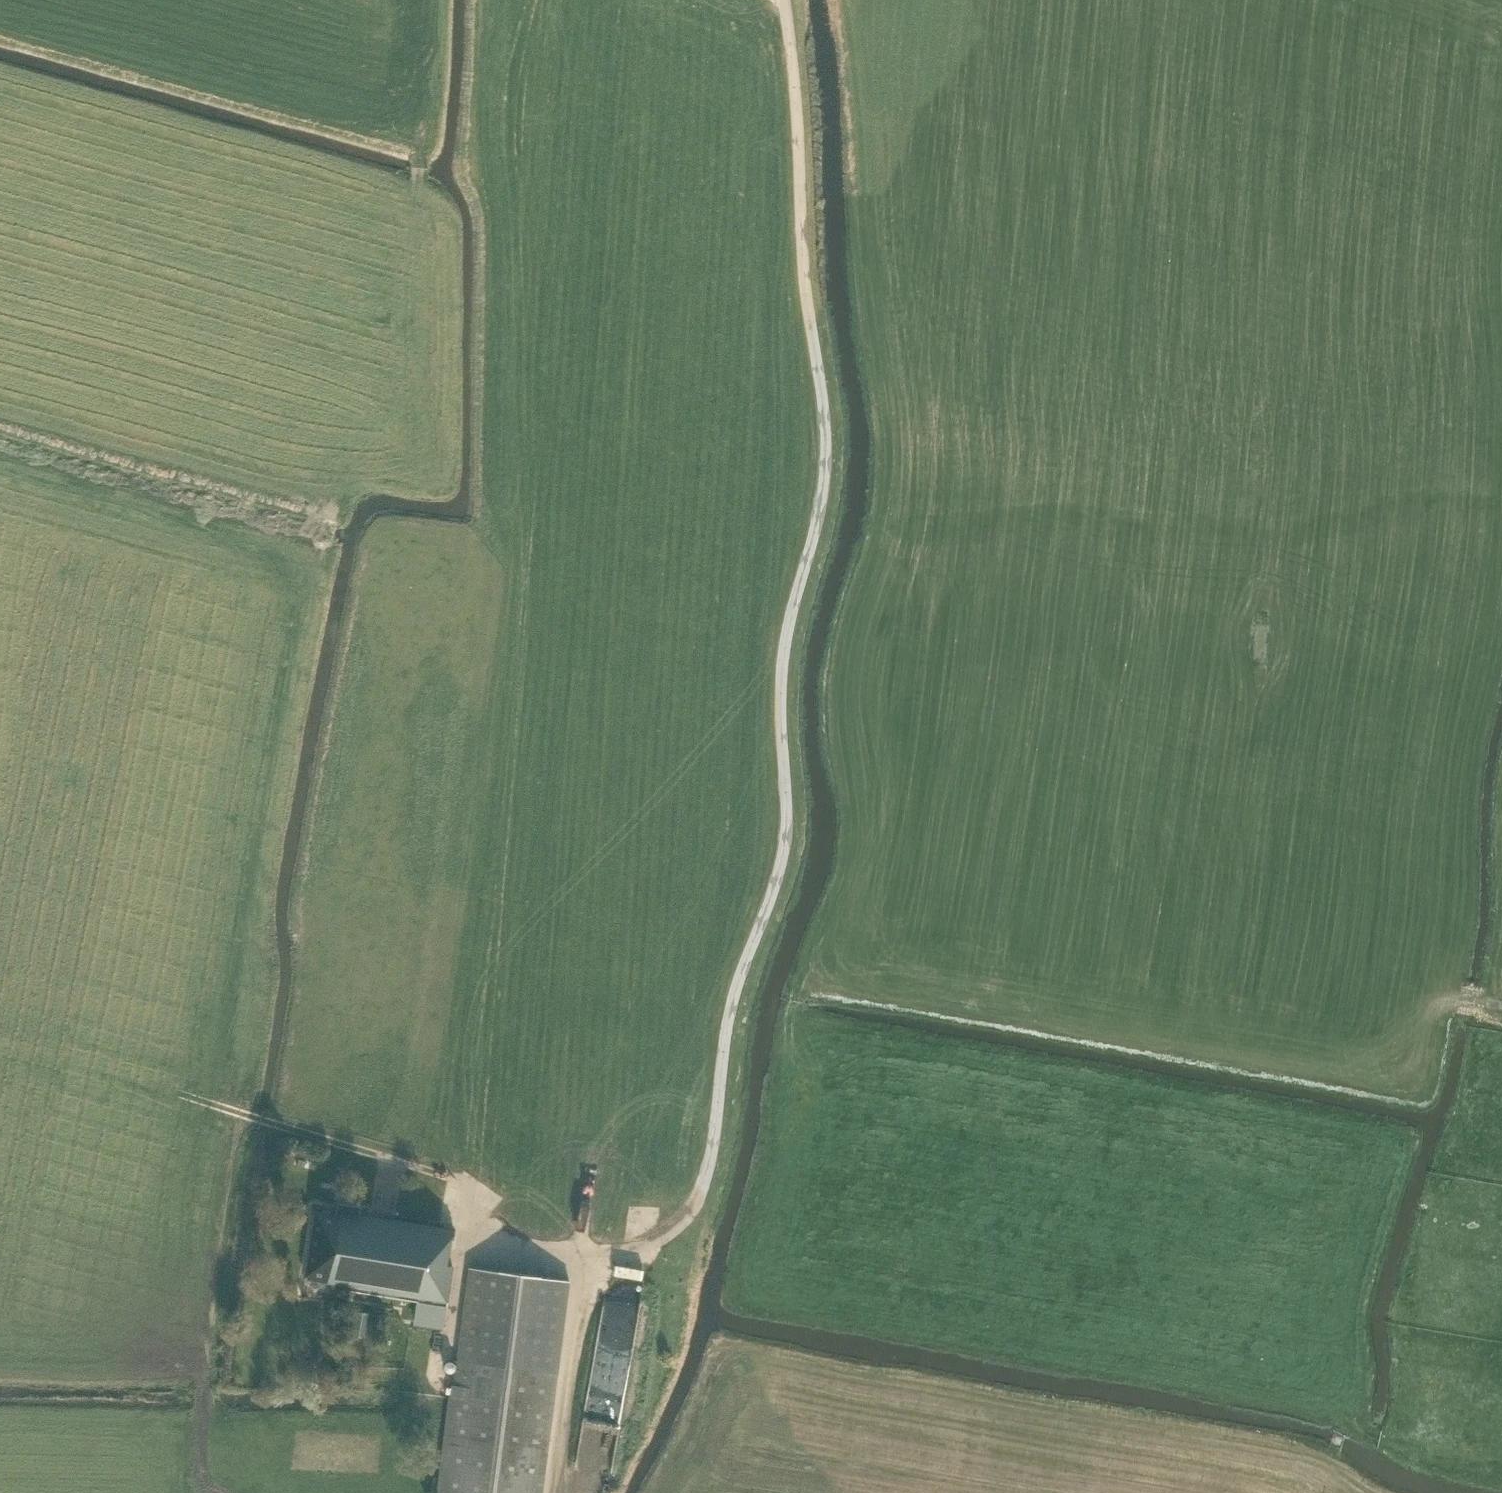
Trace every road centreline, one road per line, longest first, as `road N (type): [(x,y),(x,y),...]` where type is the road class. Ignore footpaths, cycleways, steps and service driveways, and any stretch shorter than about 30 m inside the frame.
road 1 (track): [(178,1094),(449,1176),(484,1194),(477,1240)]
road 2 (track): [(553,1492),(584,1250)]

